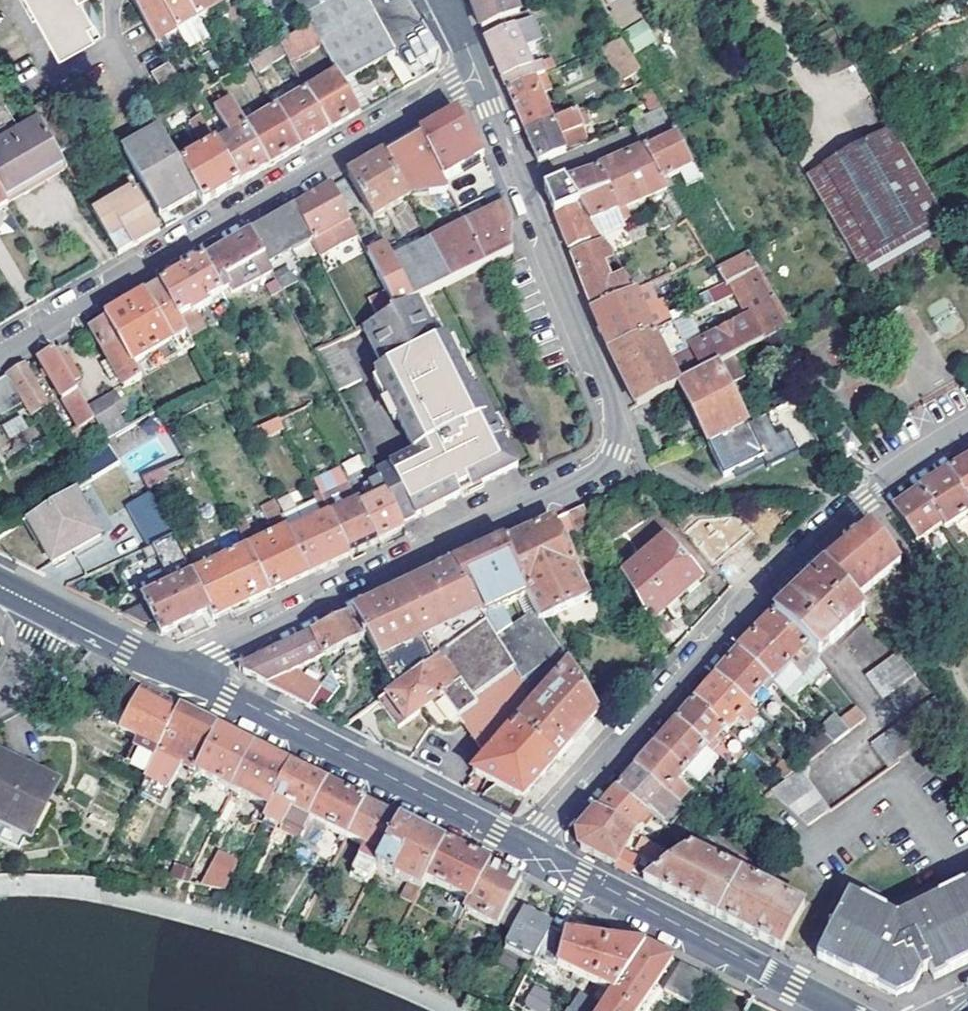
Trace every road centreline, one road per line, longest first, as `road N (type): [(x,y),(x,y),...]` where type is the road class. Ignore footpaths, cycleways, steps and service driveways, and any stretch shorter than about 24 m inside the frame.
road 1 (residential): [(190,679),(223,653),(580,481),(616,451),(611,406),(476,71)]
road 2 (residential): [(967,428),(898,472),(780,573),(532,850)]
road 3 (residential): [(476,71),(0,354)]
road 4 (secondary): [(532,850),(190,679)]
road 5 (secondary): [(844,1010),(532,850)]
road 6 (secondary): [(190,679),(55,613)]

